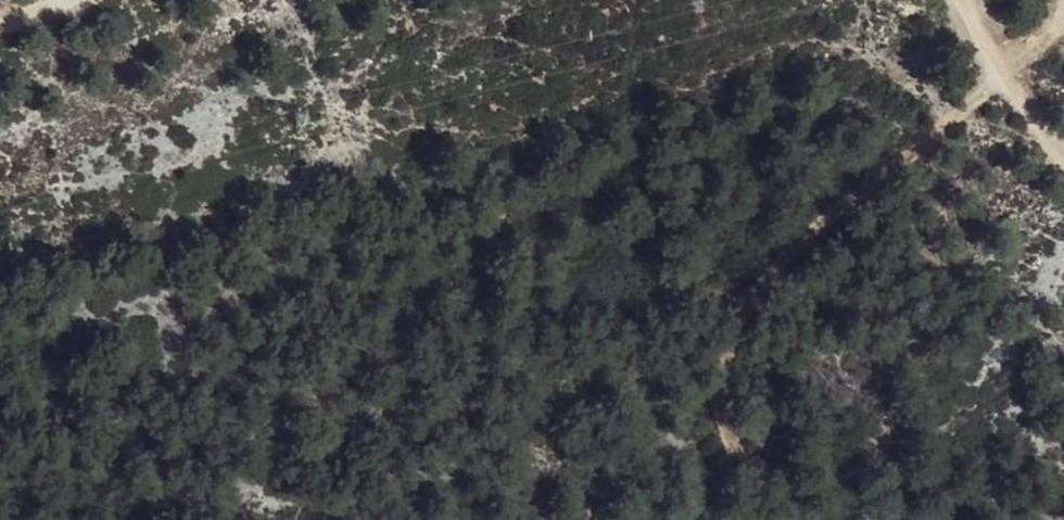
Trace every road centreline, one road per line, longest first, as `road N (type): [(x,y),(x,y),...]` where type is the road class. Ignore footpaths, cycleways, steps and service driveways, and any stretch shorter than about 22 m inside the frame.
road 1 (track): [(968,0),(1063,139)]

